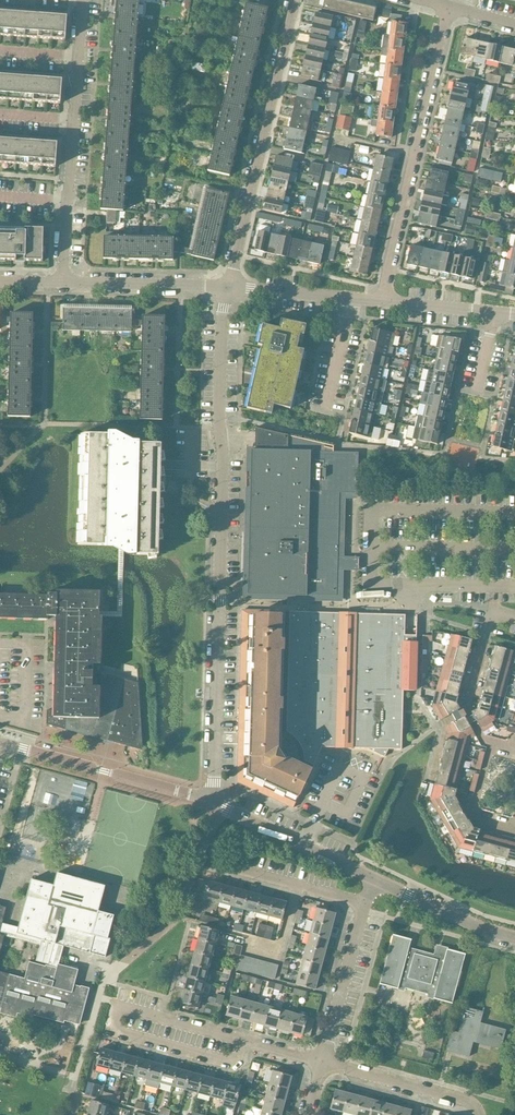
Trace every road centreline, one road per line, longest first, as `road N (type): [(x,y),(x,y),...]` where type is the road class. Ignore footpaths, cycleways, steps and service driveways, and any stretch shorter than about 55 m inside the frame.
road 1 (residential): [(211,796),(221,323),(229,287)]
road 2 (residential): [(321,1062),(118,1006),(113,1029),(233,1063),(240,1040)]
road 3 (residential): [(448,6),(382,304)]
road 4 (residential): [(229,287),(294,0)]
road 5 (residential): [(211,796),(0,744)]
road 6 (residential): [(514,619),(494,614),(467,711),(483,740),(514,749)]
road 7 (residential): [(373,879),(211,796)]
road 8 (residential): [(479,1114),(470,1102),(321,1062)]
road 9 (residential): [(229,287),(62,282)]
road 10 (residential): [(321,1062),(365,902)]
road 11 (residential): [(229,287),(382,304)]
road 12 (residential): [(514,938),(373,879)]
road 13 (residential): [(365,902),(234,868)]

